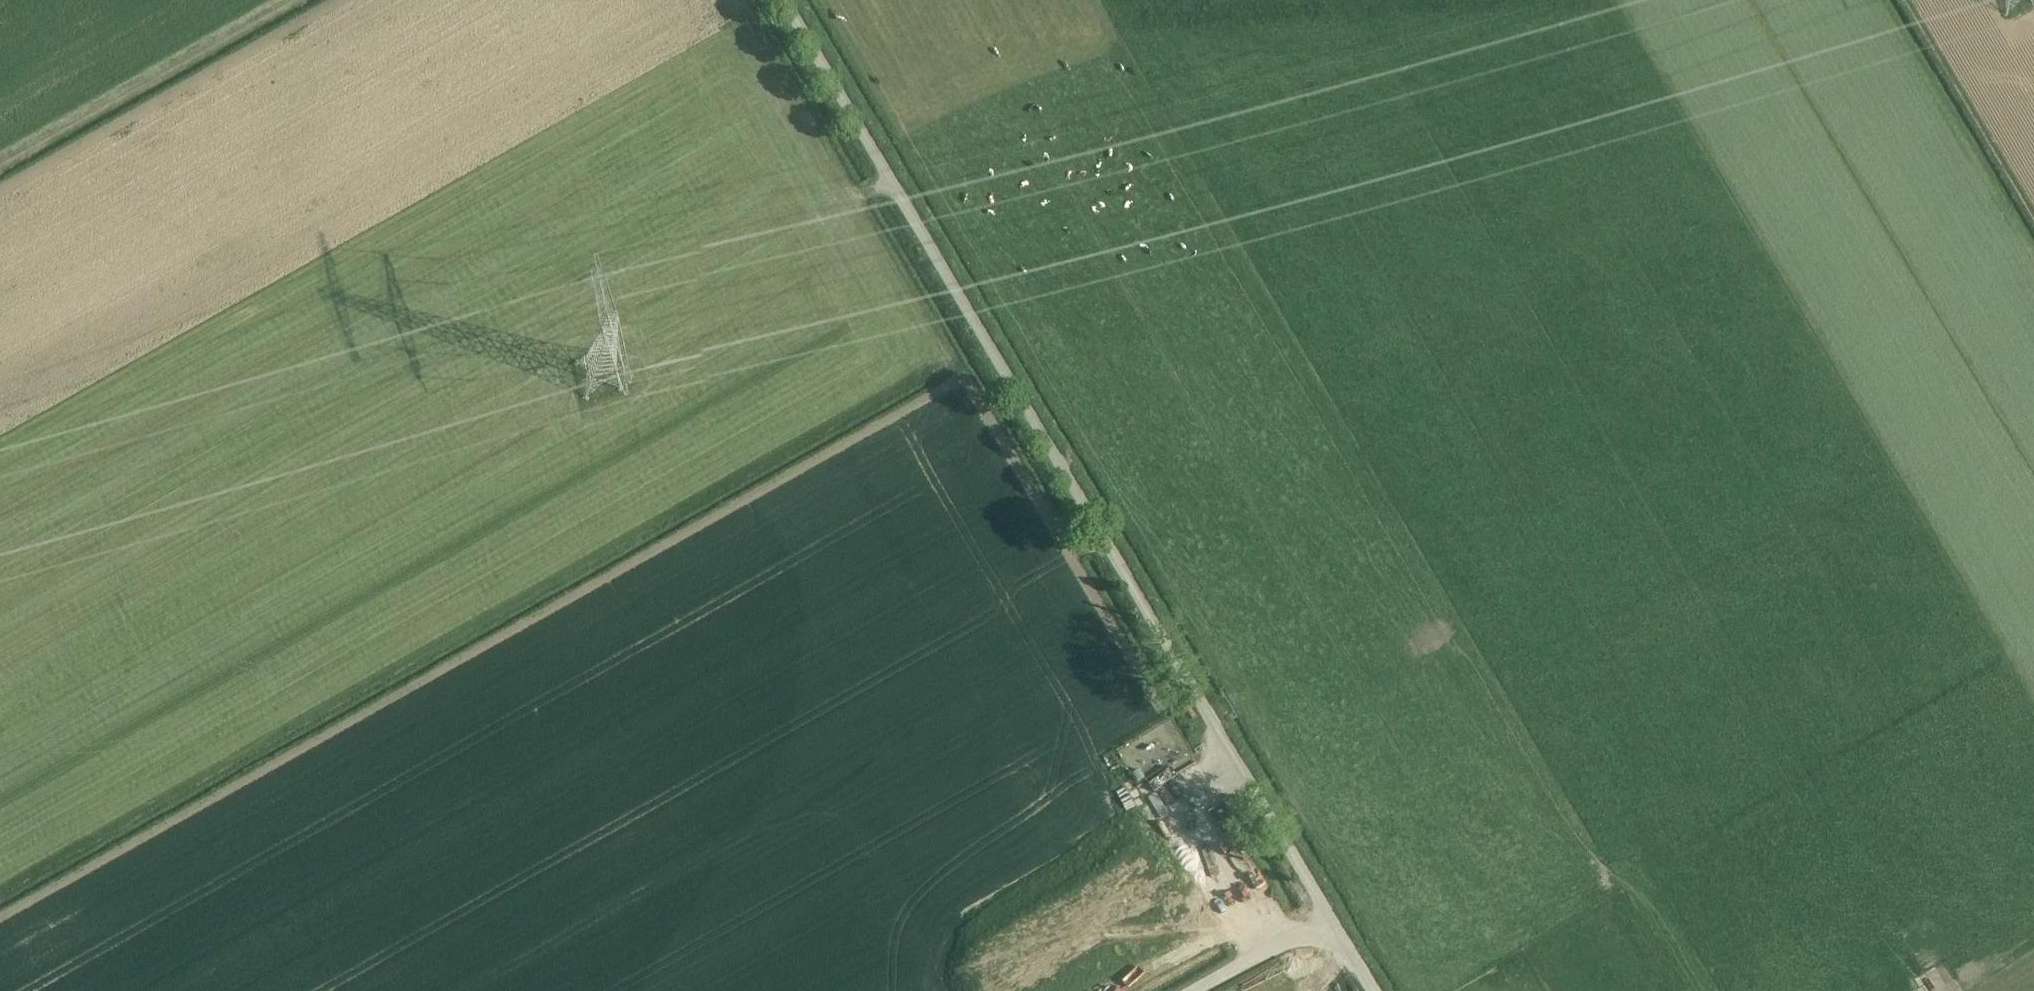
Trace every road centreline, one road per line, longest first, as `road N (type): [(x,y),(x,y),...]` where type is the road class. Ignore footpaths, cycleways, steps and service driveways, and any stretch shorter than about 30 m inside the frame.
road 1 (track): [(1220,735),(781,0)]
road 2 (residential): [(1370,990),(1220,735)]

